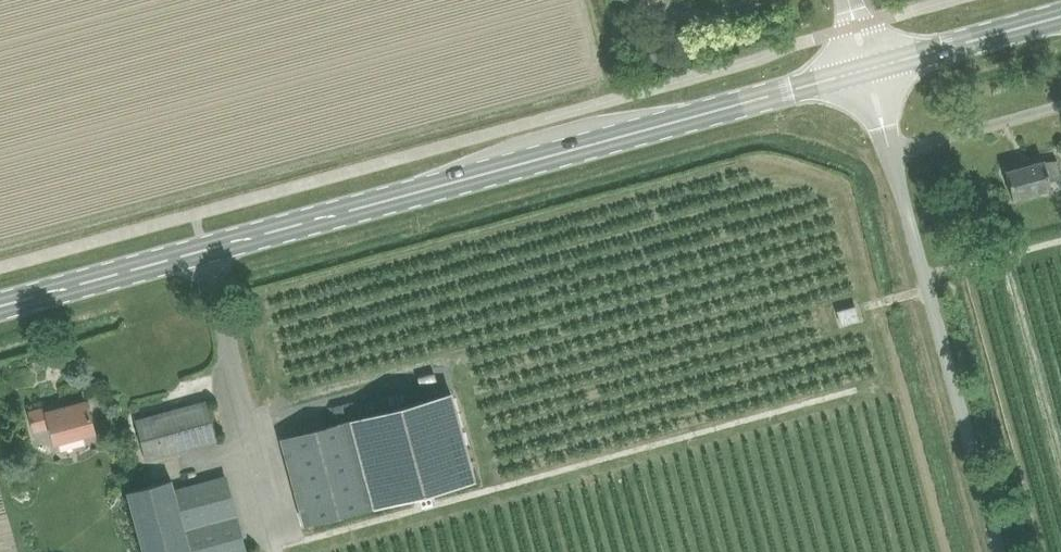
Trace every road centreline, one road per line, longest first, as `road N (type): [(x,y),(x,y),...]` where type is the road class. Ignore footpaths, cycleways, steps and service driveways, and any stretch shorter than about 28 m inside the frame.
road 1 (primary): [(0,306),(868,70)]
road 2 (unclassified): [(998,551),(868,70)]
road 3 (primary): [(868,70),(1060,17)]

